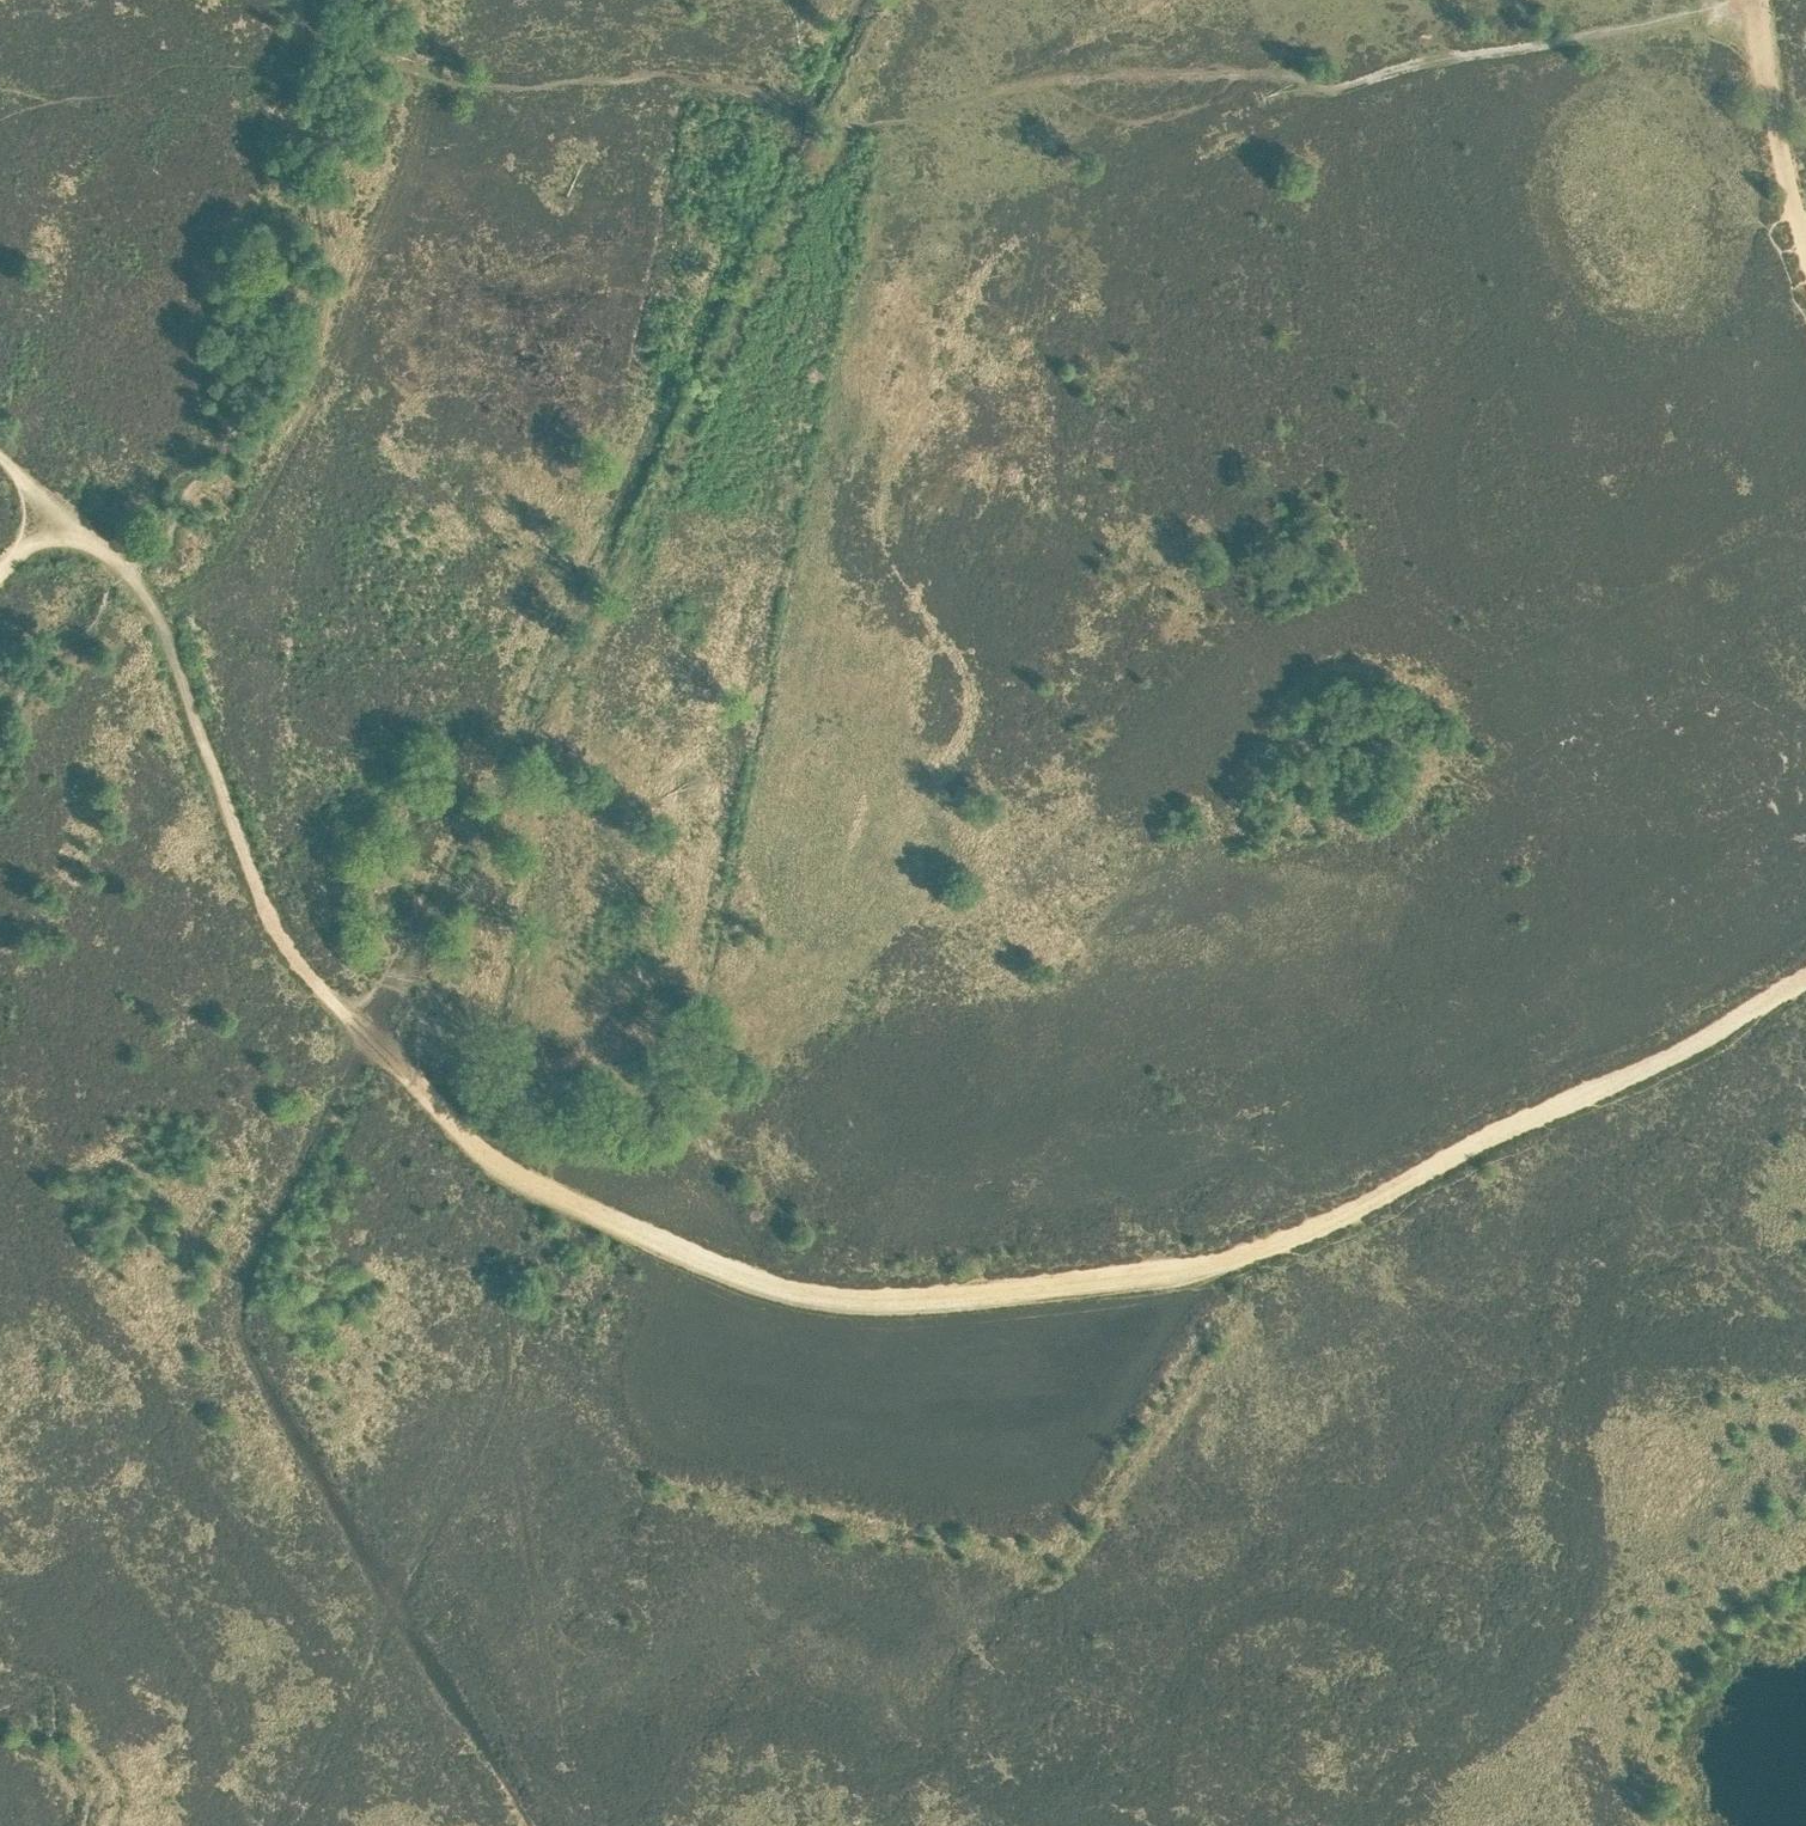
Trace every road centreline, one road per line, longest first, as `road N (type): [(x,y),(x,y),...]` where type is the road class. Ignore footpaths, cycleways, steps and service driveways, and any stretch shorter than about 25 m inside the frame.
road 1 (track): [(124,569),(152,607),(276,932),(362,1033),(491,1160),(541,1193),(712,1270),(823,1300),(970,1297),(1215,1264),(1345,1214),(1476,1138),(1705,1035),(1805,973)]
road 2 (track): [(1757,1),(1767,101),(1805,265)]

